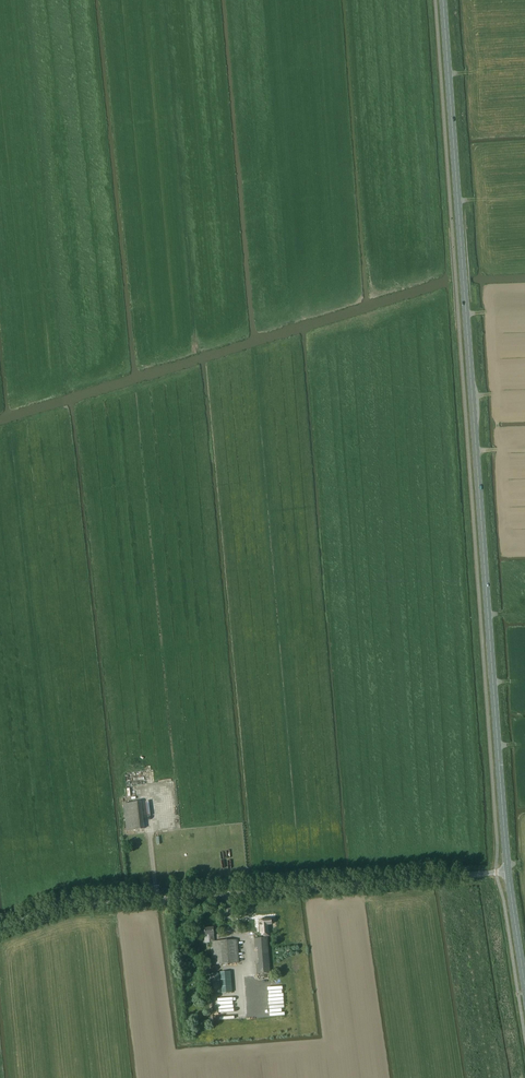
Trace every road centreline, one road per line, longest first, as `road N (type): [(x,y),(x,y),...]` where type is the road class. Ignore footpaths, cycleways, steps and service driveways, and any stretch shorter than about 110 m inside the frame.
road 1 (primary): [(508,872),(443,0)]
road 2 (unclassified): [(0,931),(66,910),(508,872)]

